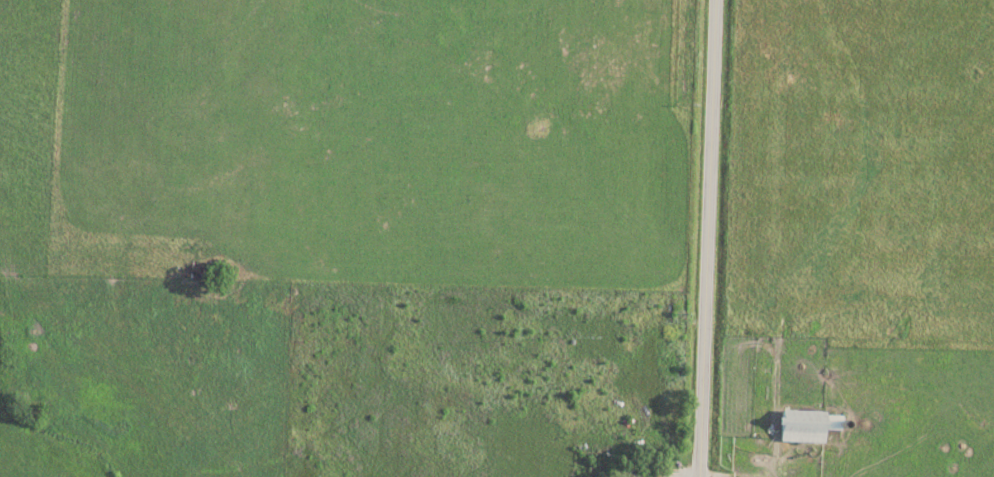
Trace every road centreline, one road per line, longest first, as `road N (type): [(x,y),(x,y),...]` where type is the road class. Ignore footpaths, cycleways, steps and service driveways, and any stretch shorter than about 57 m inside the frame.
road 1 (secondary): [(698,476),(715,0)]

